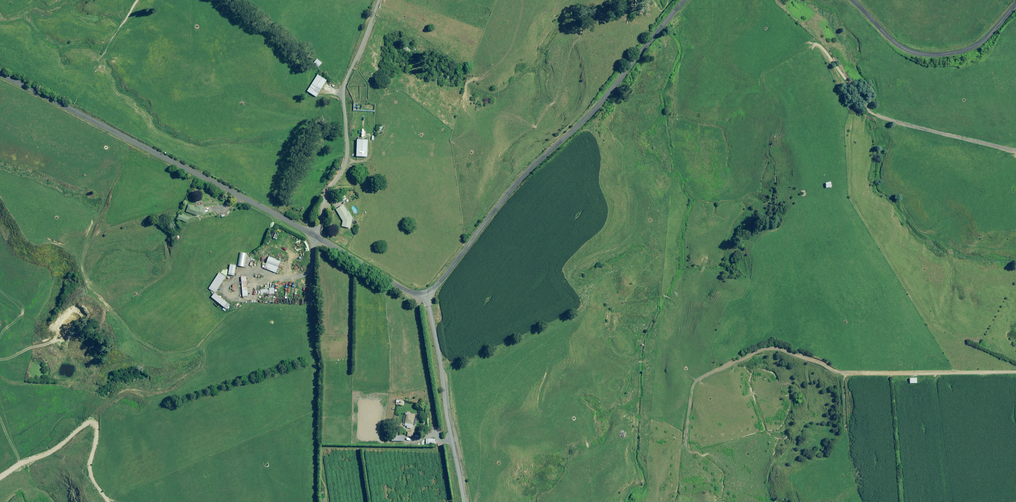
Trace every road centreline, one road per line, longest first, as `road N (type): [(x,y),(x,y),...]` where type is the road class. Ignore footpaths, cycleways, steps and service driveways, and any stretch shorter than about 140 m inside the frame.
road 1 (unclassified): [(0,74),(420,294),(440,282),(510,190),(599,105),(685,0)]
road 2 (track): [(315,236),(349,158),(342,89),(378,0)]
road 3 (track): [(199,345),(170,353),(149,344),(83,276),(83,255),(106,206)]
road 4 (unclassified): [(853,0),(896,44),(931,55),(979,44),(1015,4)]

